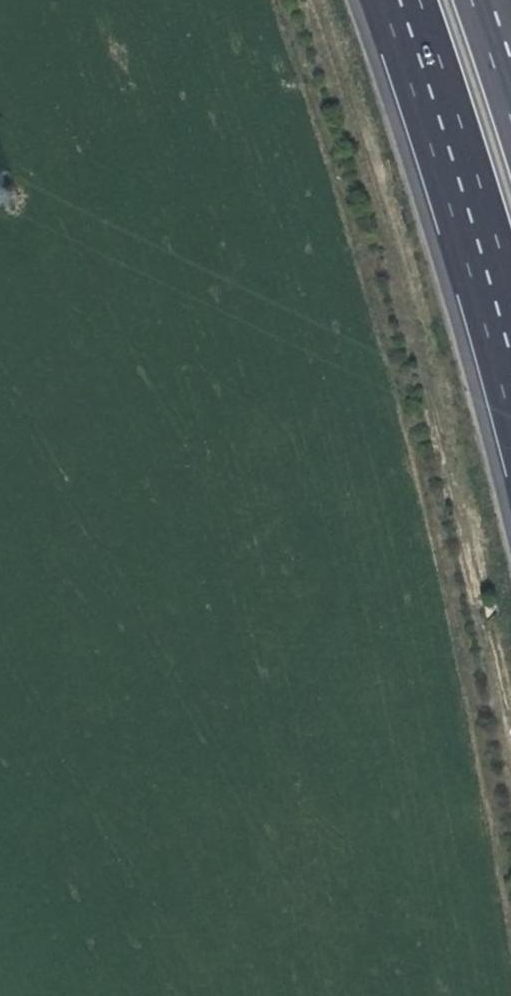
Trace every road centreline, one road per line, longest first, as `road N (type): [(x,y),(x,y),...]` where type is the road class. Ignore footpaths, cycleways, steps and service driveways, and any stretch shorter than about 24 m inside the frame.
road 1 (motorway): [(407,0),(510,332)]

